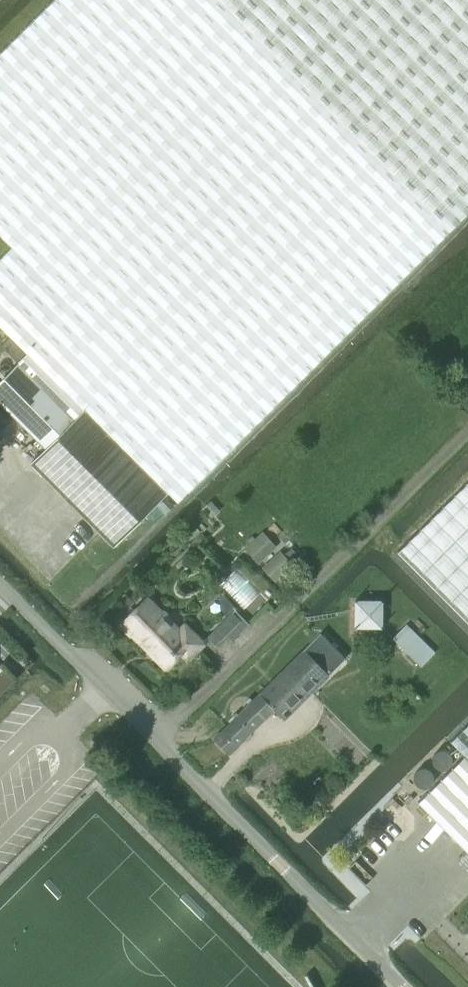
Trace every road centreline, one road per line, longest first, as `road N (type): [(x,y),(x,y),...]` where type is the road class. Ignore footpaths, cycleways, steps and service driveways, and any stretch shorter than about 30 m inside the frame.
road 1 (unclassified): [(401,986),(0,584)]

